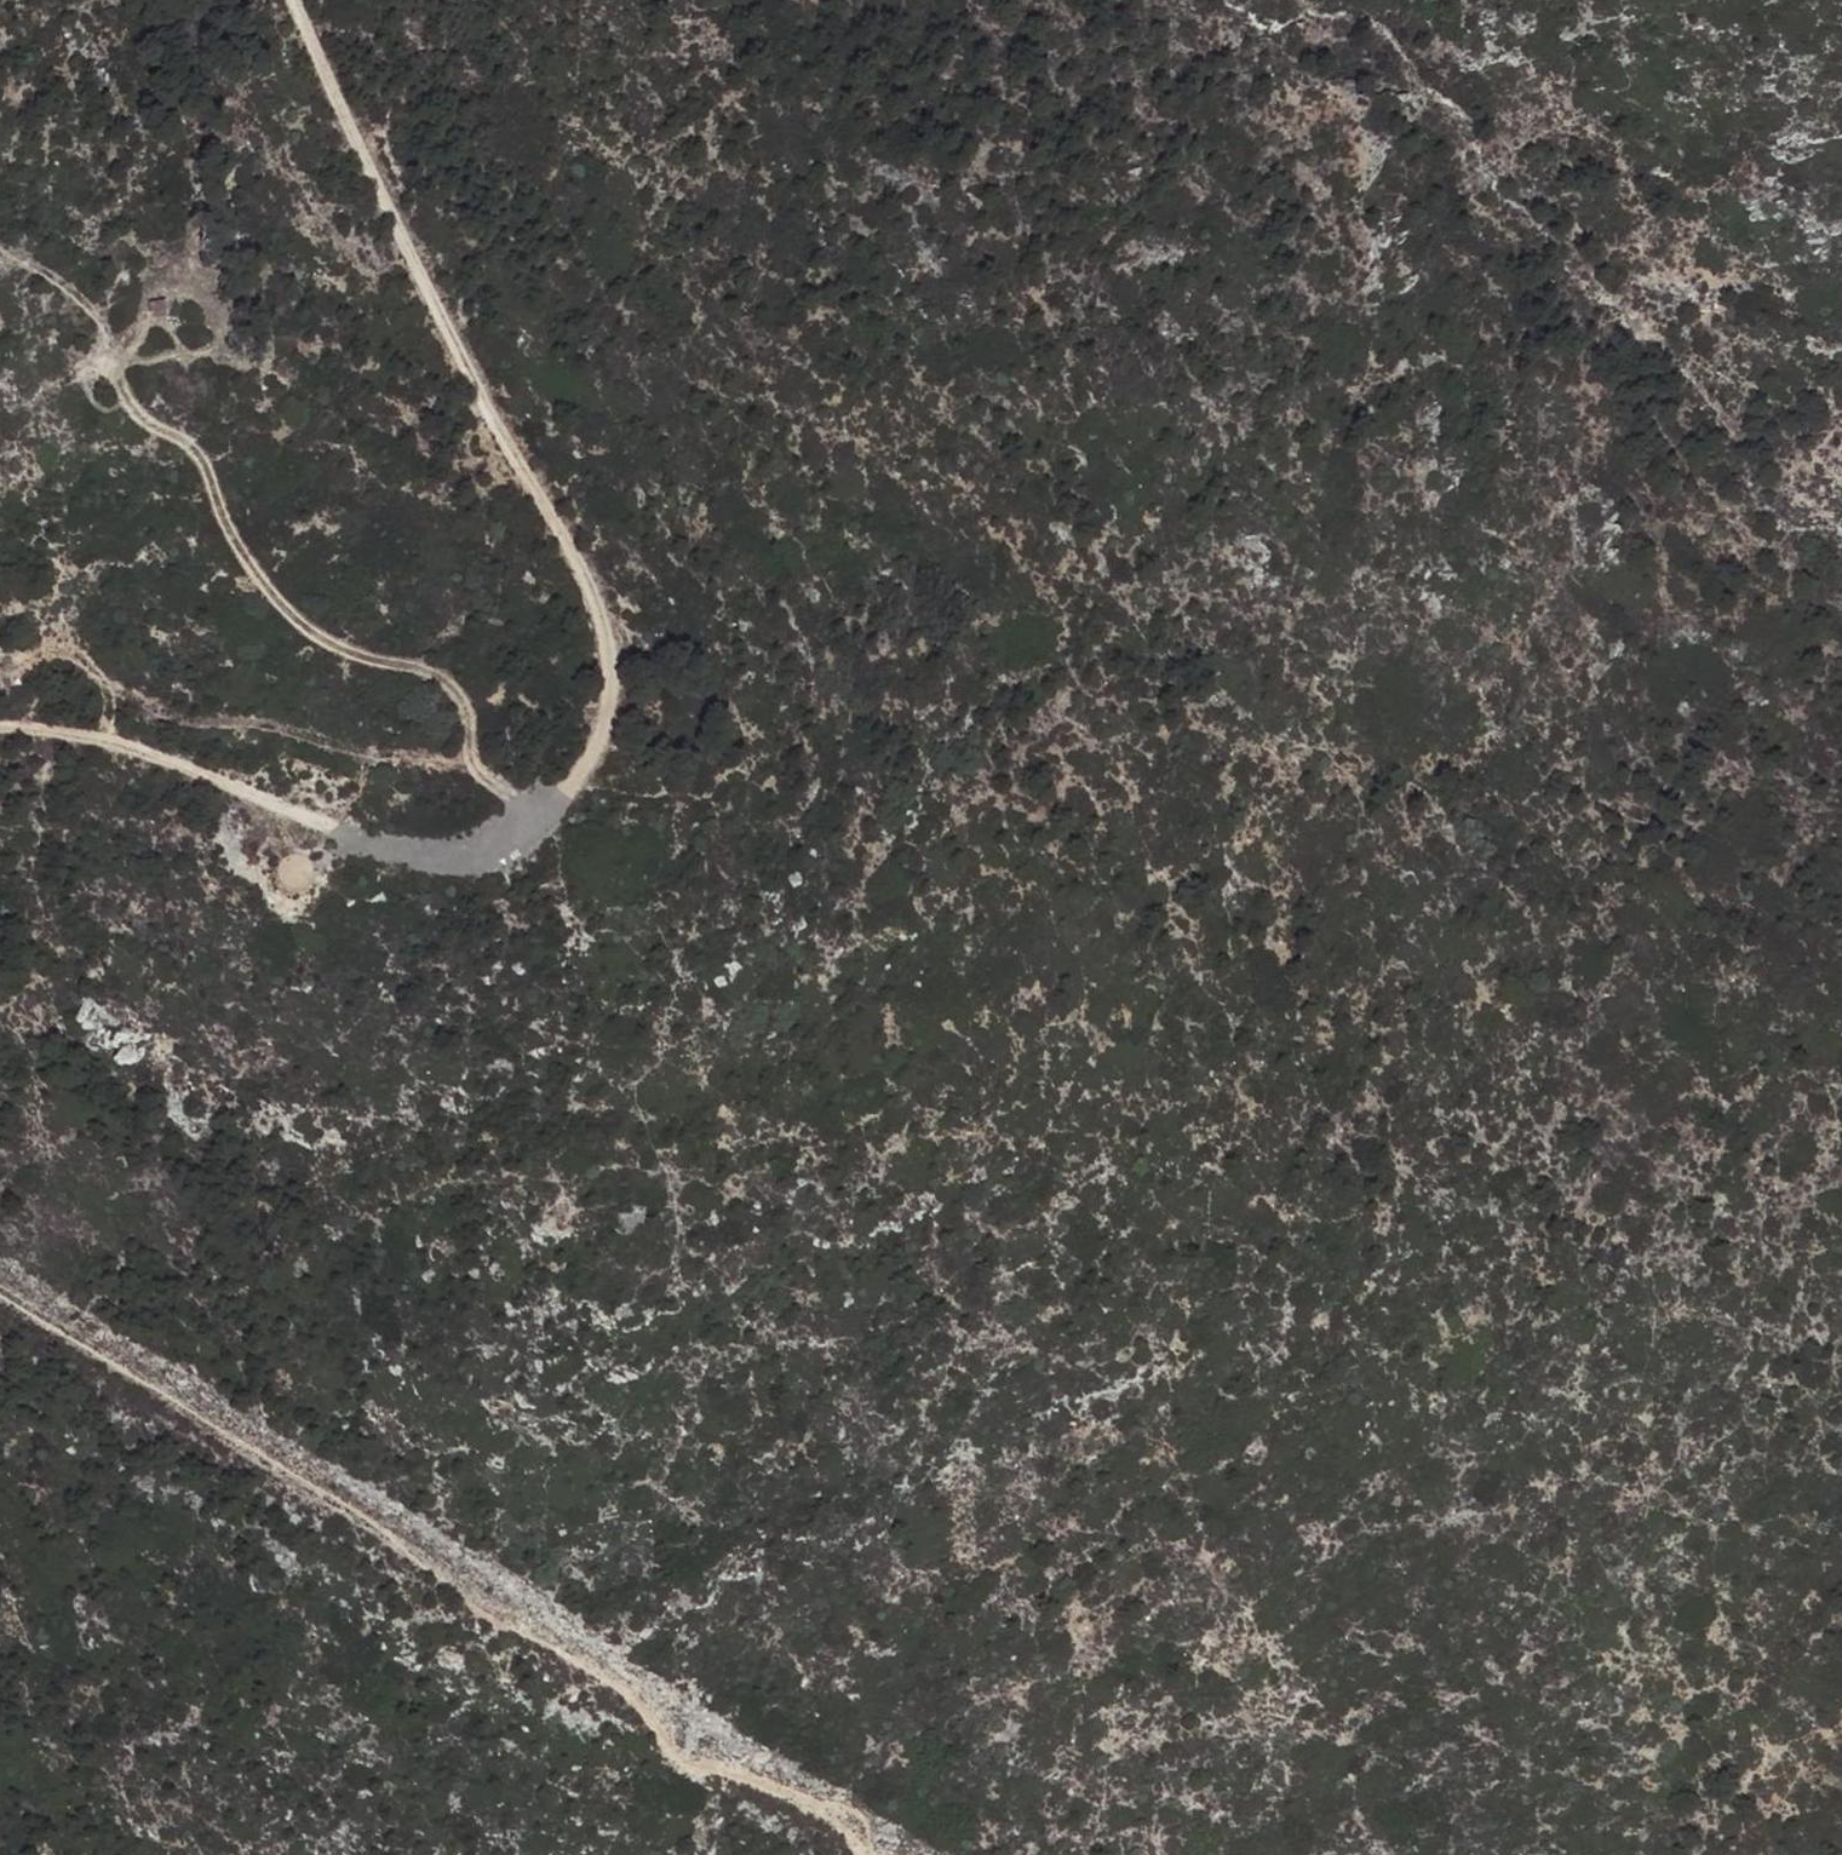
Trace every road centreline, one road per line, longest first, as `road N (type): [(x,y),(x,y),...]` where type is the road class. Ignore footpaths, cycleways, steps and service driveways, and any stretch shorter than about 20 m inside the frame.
road 1 (track): [(0,733),(65,731),(404,852),(531,820),(585,757),(608,647),(567,549),(460,360),(293,0)]
road 2 (track): [(868,1854),(869,1834),(856,1818),(719,1766),(684,1770),(640,1715),(582,1669),(495,1630),(427,1571),(0,1291)]

